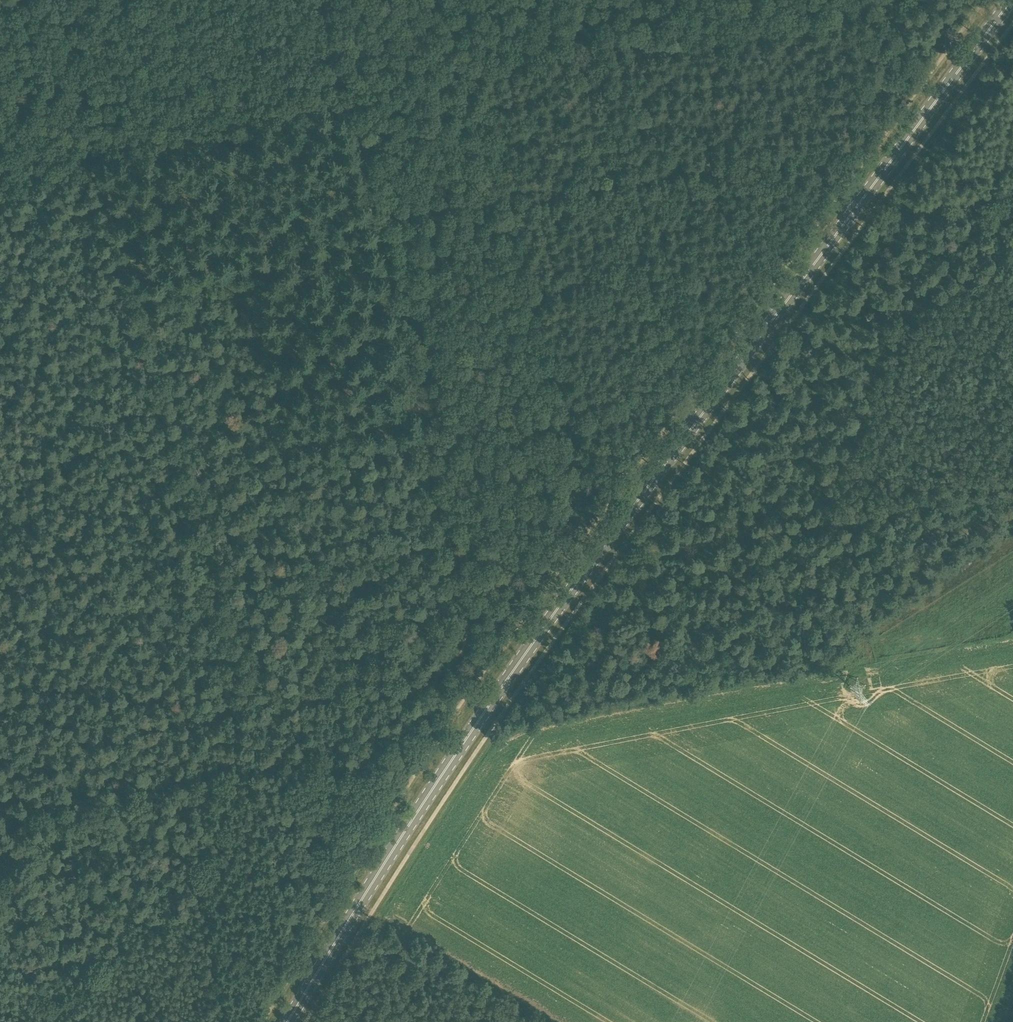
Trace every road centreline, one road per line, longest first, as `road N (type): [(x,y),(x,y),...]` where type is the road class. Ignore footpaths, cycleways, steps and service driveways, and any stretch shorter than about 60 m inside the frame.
road 1 (primary): [(288,1021),(488,707),(1011,0)]
road 2 (track): [(892,159),(864,149),(620,181),(378,237)]

